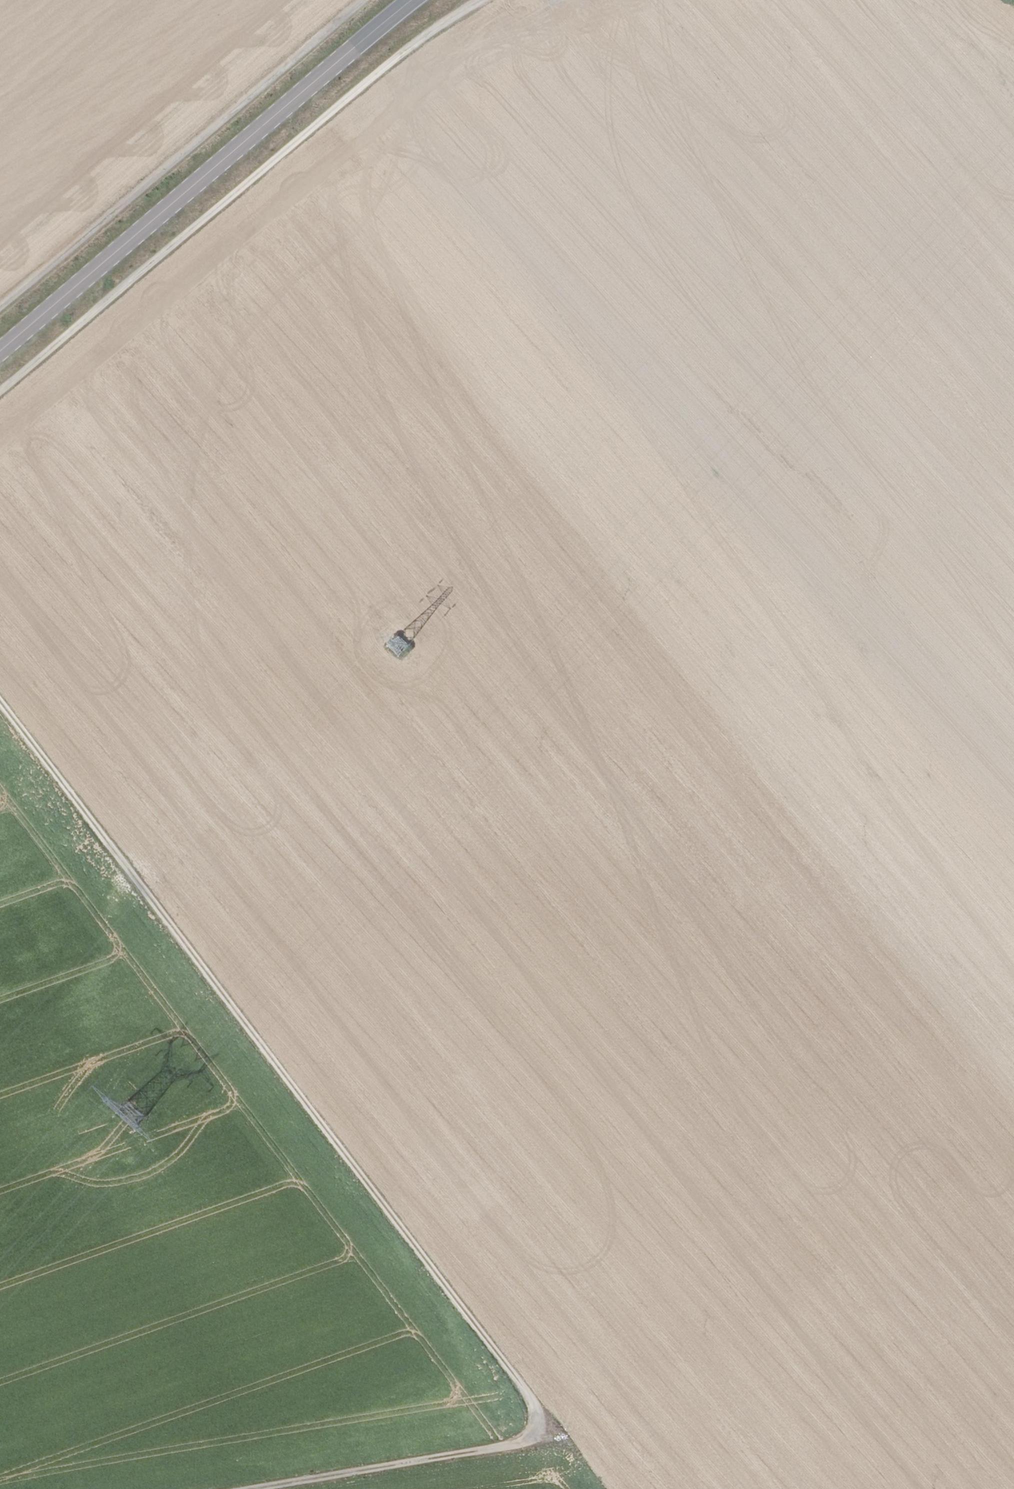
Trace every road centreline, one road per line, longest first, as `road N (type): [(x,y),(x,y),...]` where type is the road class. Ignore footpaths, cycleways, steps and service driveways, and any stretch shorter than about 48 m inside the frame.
road 1 (track): [(0,697),(556,1437),(280,1488)]
road 2 (track): [(487,0),(456,17),(0,394)]
road 3 (primary): [(417,0),(0,355)]
road 4 (track): [(362,0),(0,308)]

